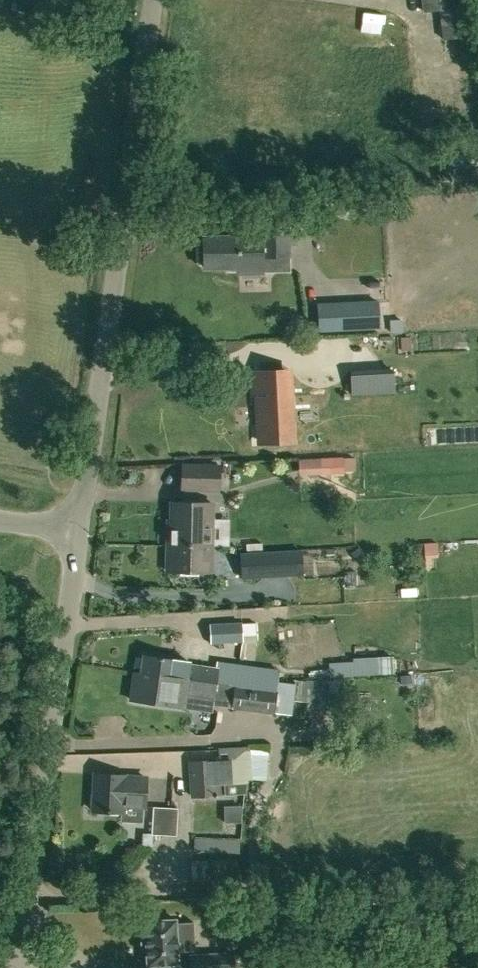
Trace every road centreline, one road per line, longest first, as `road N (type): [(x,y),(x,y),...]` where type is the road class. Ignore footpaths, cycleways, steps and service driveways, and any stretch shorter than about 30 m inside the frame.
road 1 (unclassified): [(82,533),(157,0)]
road 2 (unclassified): [(22,967),(82,533)]

